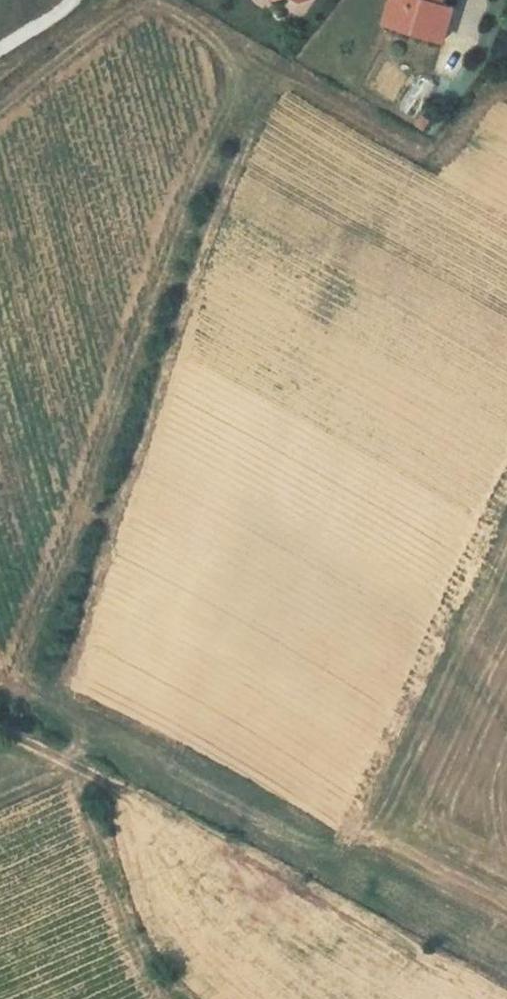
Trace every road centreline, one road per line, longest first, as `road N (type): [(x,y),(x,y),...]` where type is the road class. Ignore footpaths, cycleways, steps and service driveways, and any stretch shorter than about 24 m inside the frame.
road 1 (track): [(0,738),(73,772),(150,998)]

